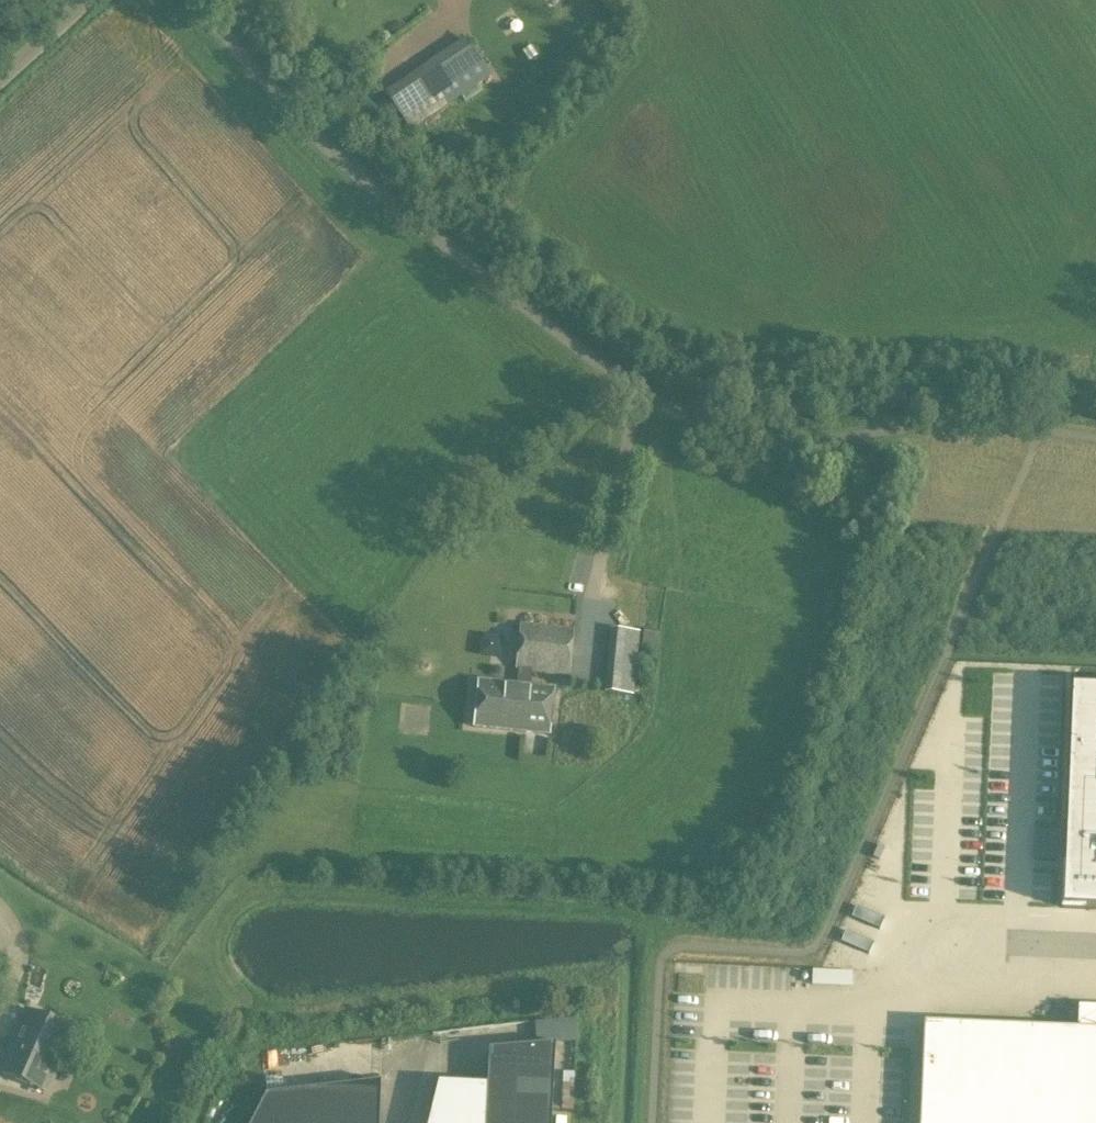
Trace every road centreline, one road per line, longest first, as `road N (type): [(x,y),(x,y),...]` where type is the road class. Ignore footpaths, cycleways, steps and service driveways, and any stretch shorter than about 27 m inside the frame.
road 1 (unclassified): [(195,0),(351,176),(635,397)]

